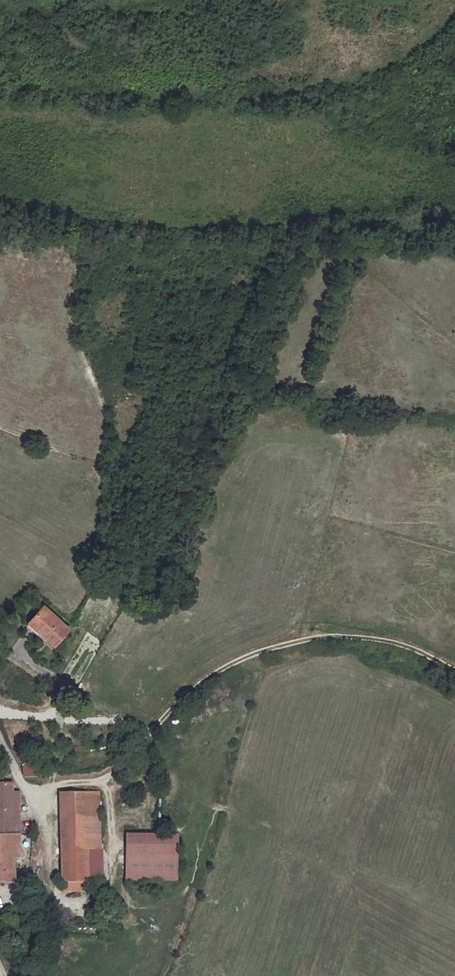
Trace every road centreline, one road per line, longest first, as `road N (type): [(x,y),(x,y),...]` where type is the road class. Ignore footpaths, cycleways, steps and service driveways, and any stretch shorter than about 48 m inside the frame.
road 1 (track): [(103,782),(177,703),(214,672),(259,652),(335,636),(385,641),(454,671)]
road 2 (track): [(51,787),(57,679),(19,654)]

